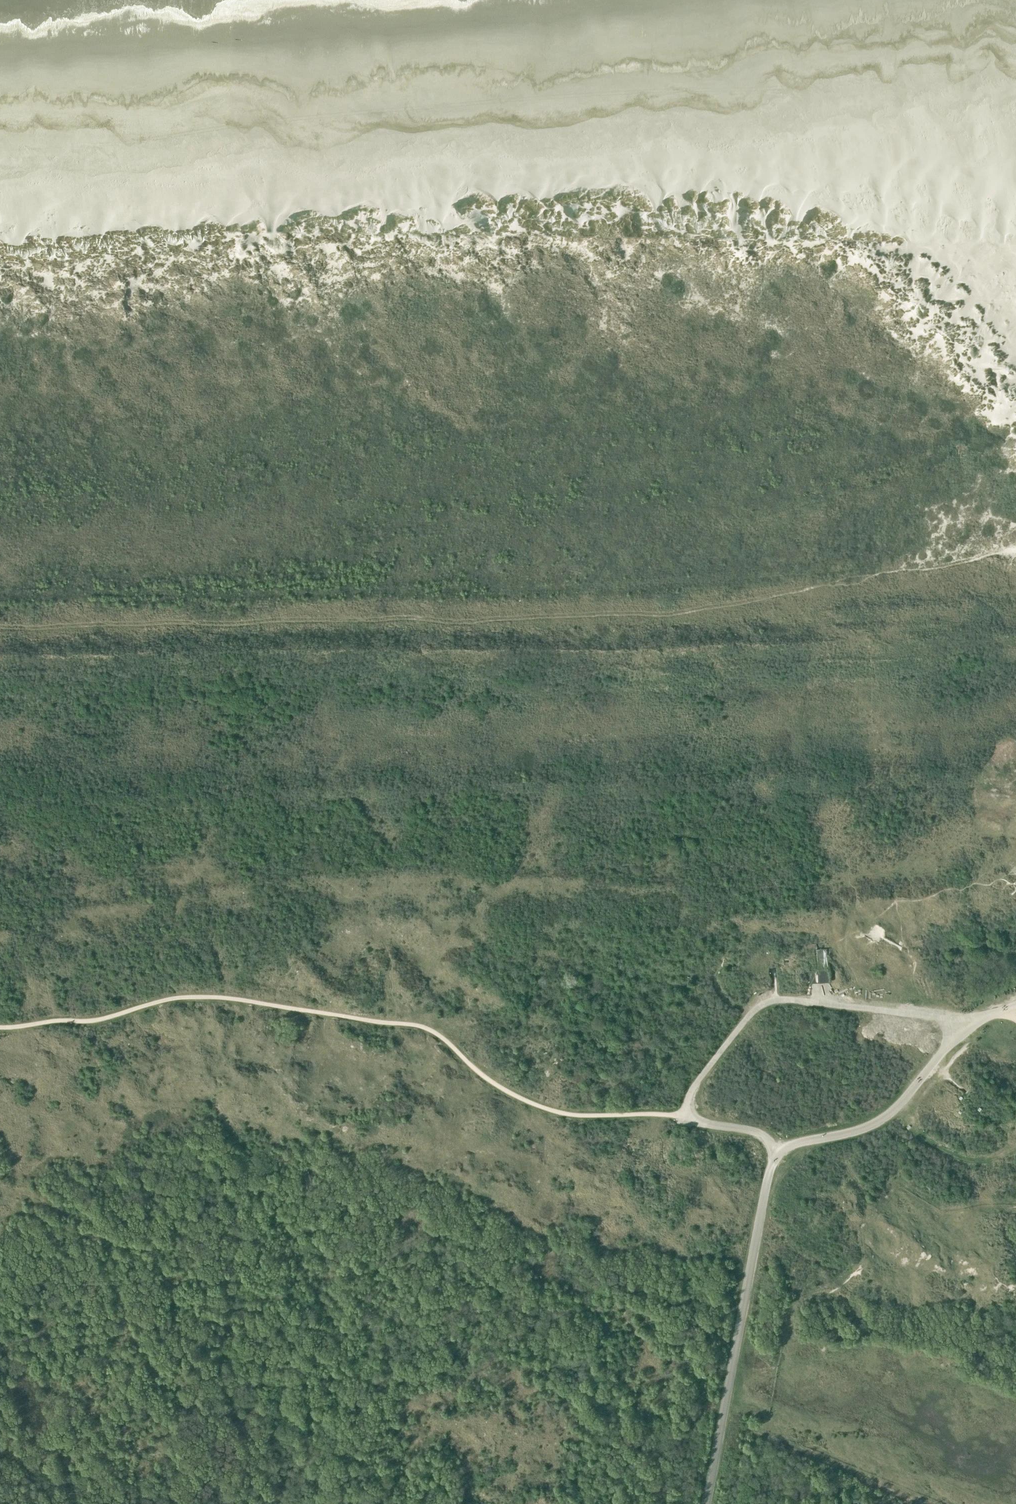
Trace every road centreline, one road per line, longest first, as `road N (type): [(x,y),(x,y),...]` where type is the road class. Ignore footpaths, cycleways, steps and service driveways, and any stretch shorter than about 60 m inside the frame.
road 1 (track): [(1015,547),(679,612),(0,630)]
road 2 (unclassified): [(777,1154),(756,1132),(684,1114),(700,1077),(756,1007),(777,998),(961,1024)]
road 3 (unclassified): [(706,1503),(777,1154)]
road 4 (unclassified): [(777,1154),(887,1116),(961,1024)]

